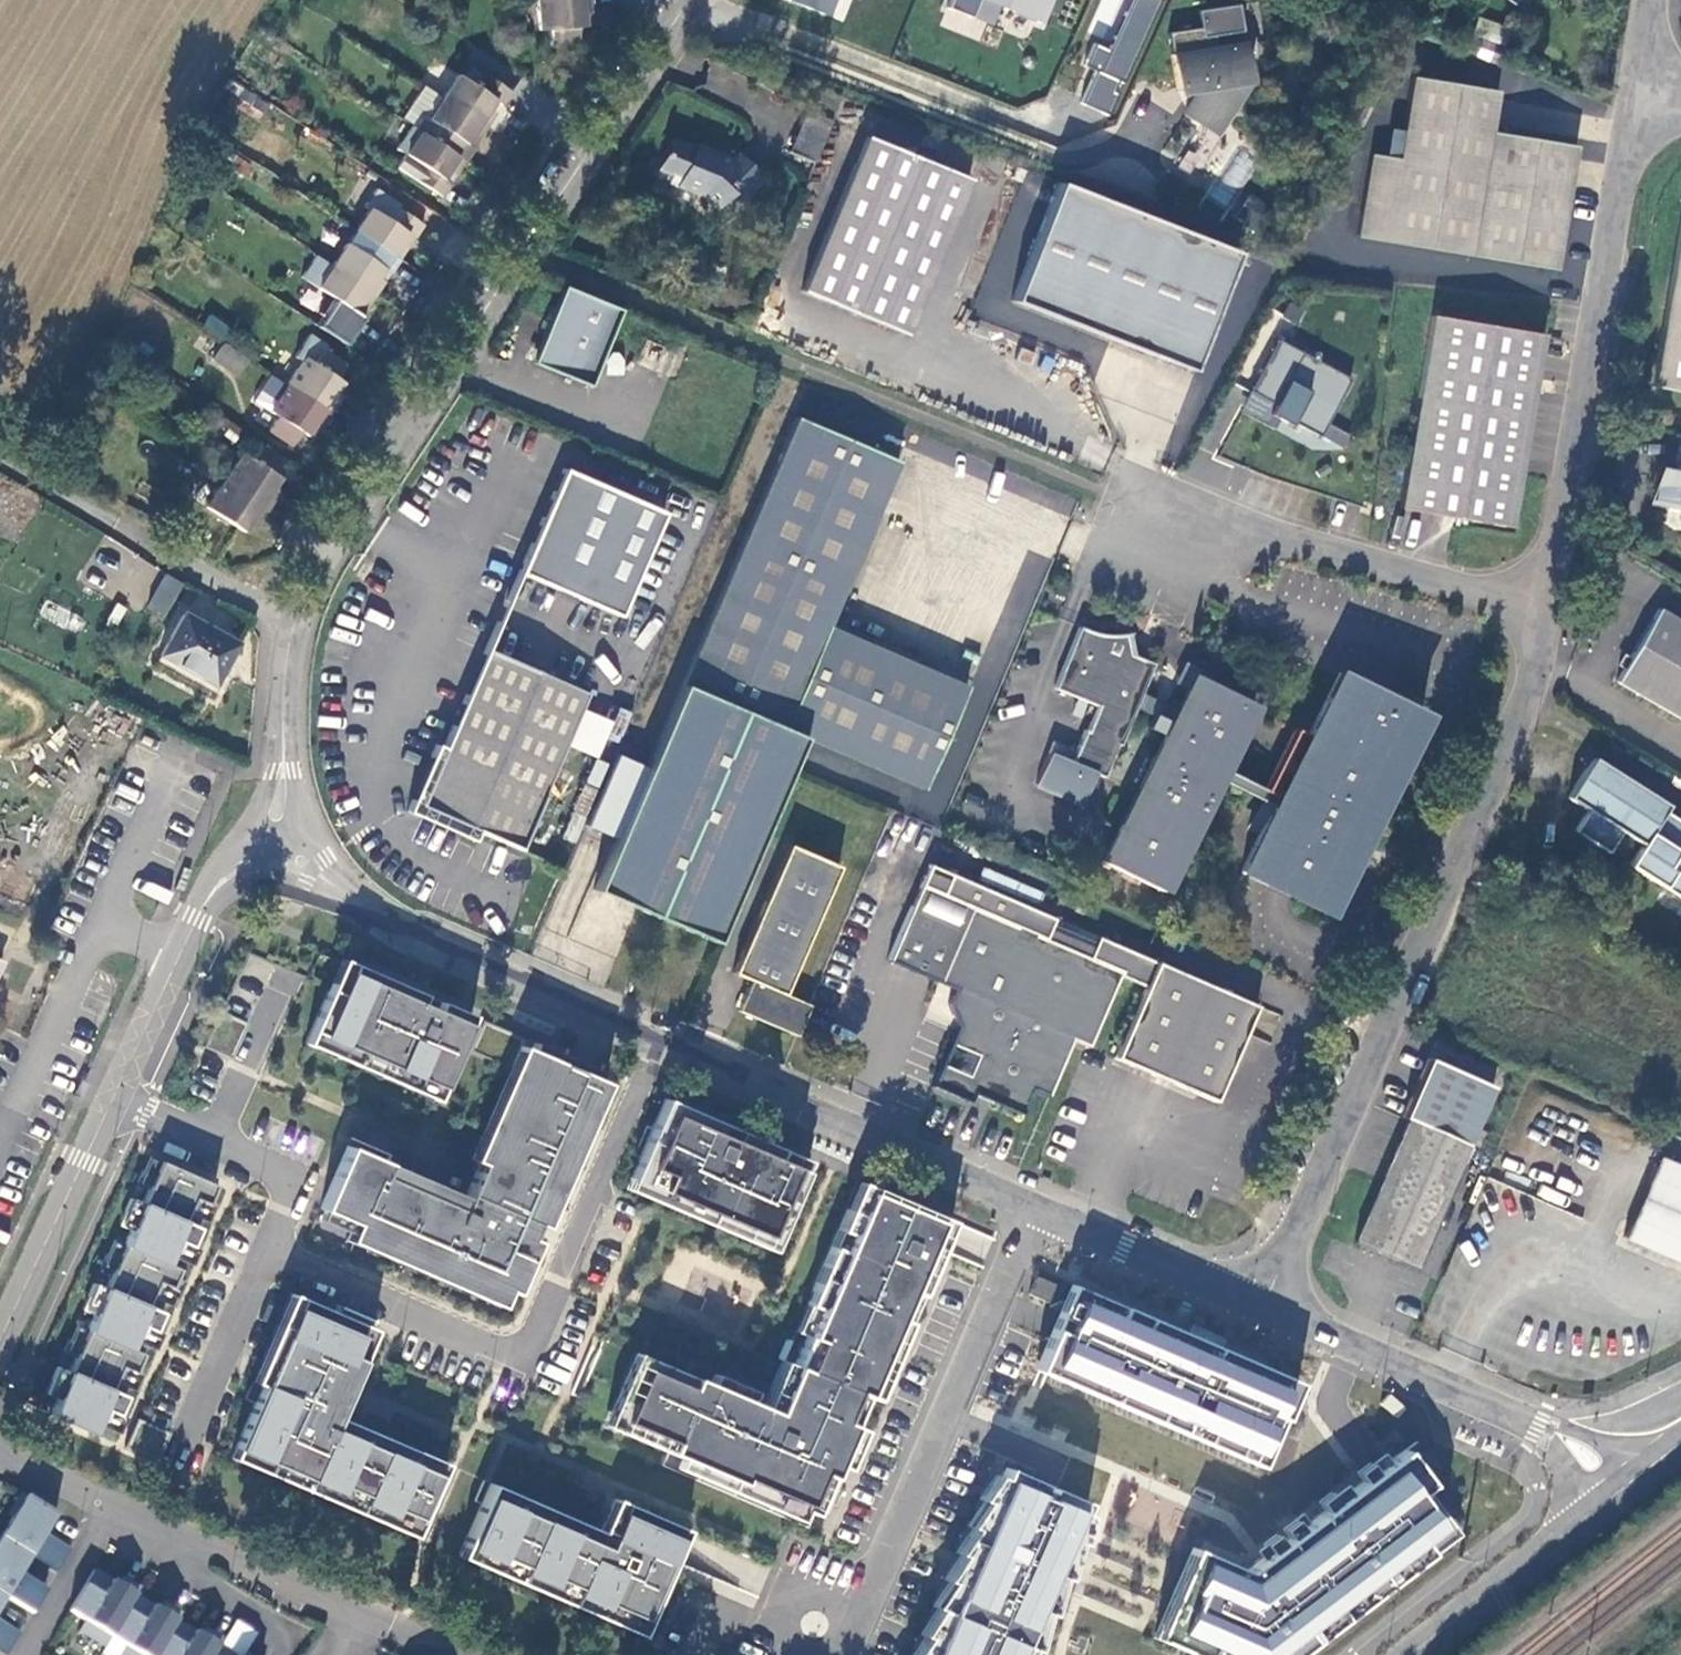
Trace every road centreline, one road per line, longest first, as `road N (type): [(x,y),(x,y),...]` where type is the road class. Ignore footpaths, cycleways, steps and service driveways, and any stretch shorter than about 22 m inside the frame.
road 1 (unclassified): [(689,0),(317,570),(297,609),(285,667),(284,769)]
road 2 (unclassified): [(310,869),(402,931),(1032,1208)]
road 3 (unclassified): [(1541,612),(1527,702),(1262,1307)]
road 4 (unclassified): [(1641,70),(1541,612)]
road 5 (unclassified): [(1032,1208),(851,1631),(788,1605)]
road 6 (residential): [(111,1100),(296,1180),(174,1466)]
road 7 (unclassified): [(1541,612),(1138,483)]
road 8 (unclassified): [(111,1100),(197,919),(231,873),(264,849)]
road 9 (unclassified): [(1262,1307),(1535,1418)]
road 10 (unclassified): [(0,1334),(111,1100)]
road 11 (unclassified): [(1032,1208),(1262,1307)]
road 12 (residential): [(103,1504),(313,1594)]
road 13 (secondary): [(1585,1519),(1414,1654)]
road 14 (residential): [(103,1504),(20,1654)]
road 15 (unclassified): [(1680,1441),(1535,1418)]
road 16 (secondary): [(1680,1444),(1585,1519)]

